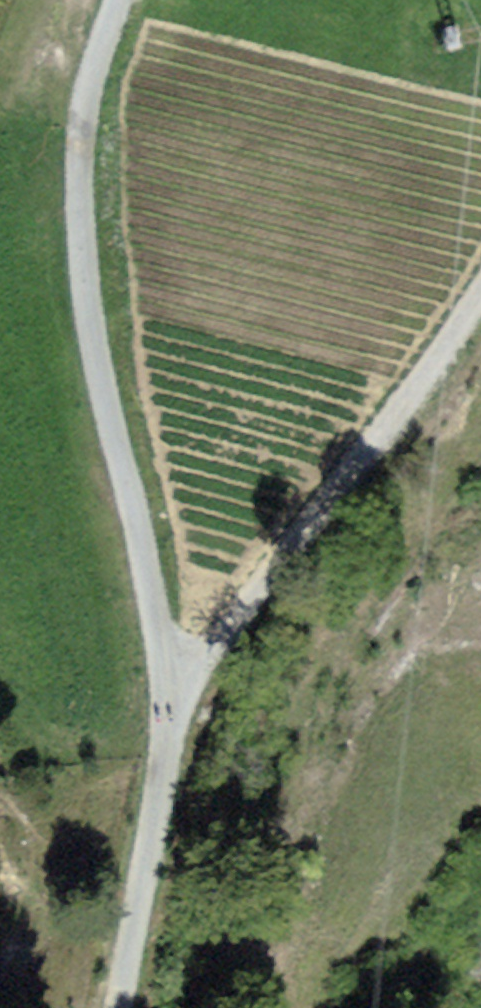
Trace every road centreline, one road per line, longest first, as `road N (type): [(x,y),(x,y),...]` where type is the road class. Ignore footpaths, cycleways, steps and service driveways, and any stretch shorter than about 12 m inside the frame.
road 1 (track): [(119,0),(95,62),(77,164),(83,284),(166,699)]
road 2 (track): [(166,699),(480,300)]
road 3 (track): [(166,699),(118,1007)]

